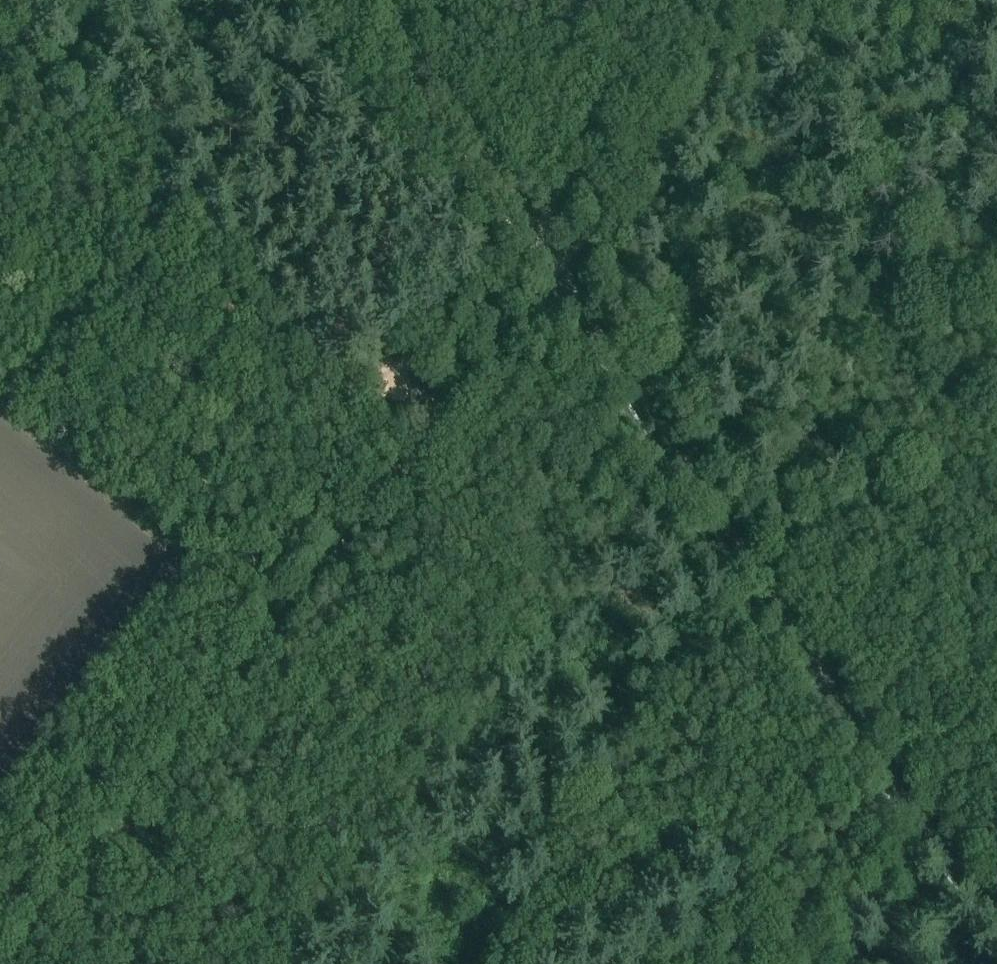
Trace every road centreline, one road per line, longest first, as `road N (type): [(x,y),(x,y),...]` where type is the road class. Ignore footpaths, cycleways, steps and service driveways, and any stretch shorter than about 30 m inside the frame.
road 1 (track): [(996,915),(921,827),(379,0)]
road 2 (track): [(804,0),(719,71),(406,462)]
road 3 (track): [(406,462),(115,823)]
road 4 (track): [(996,732),(814,963)]
road 5 (track): [(115,823),(1,963)]

